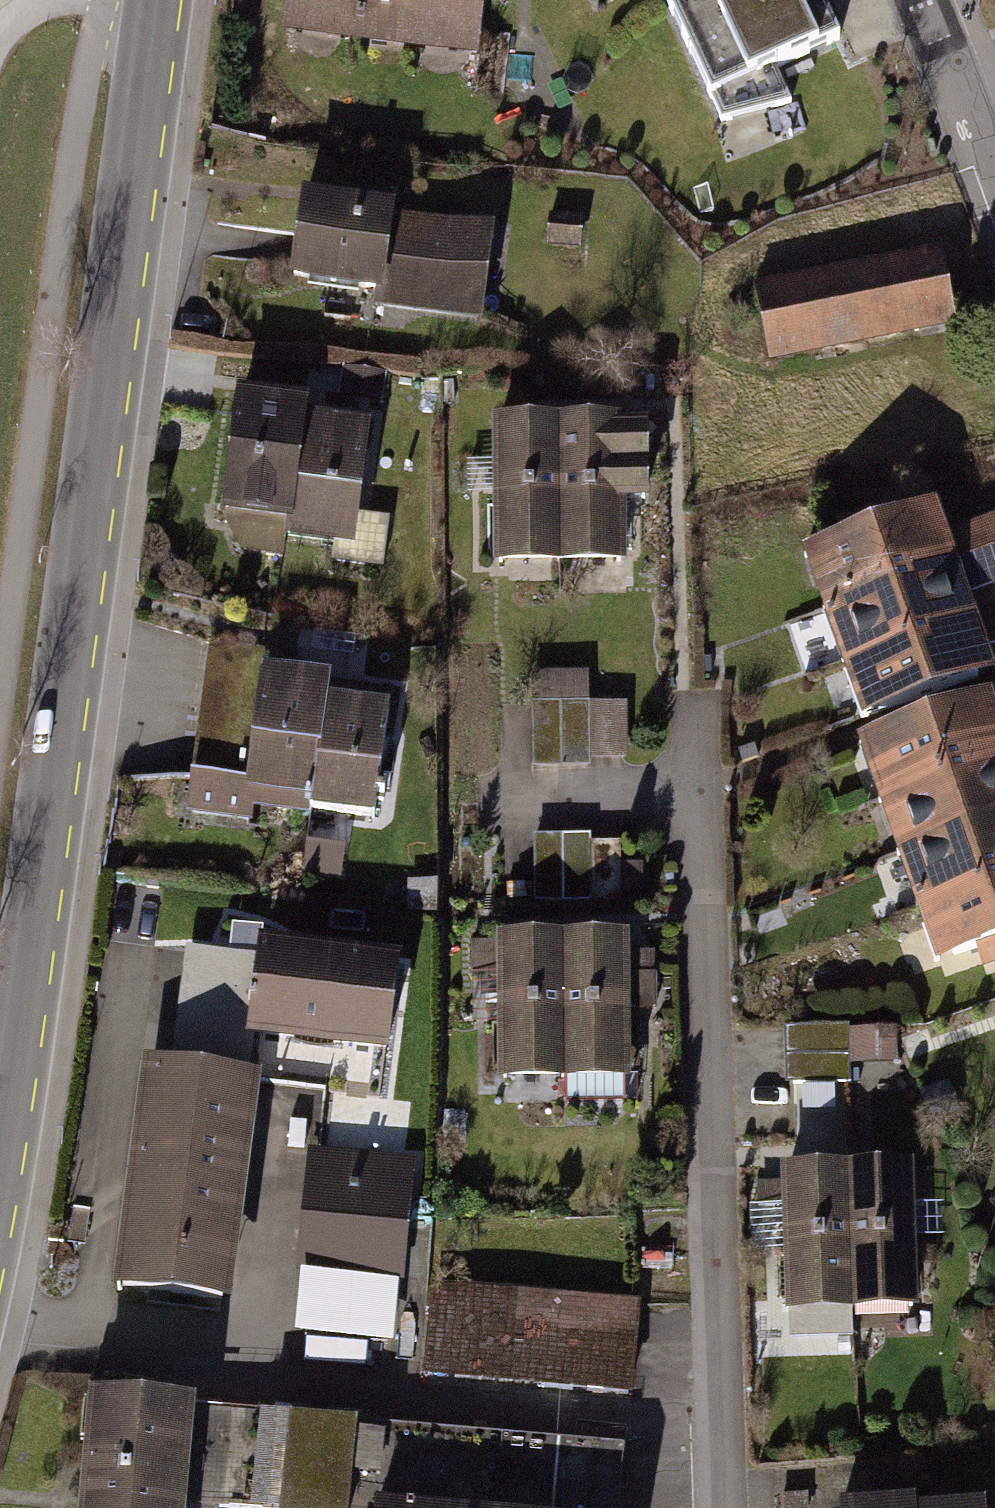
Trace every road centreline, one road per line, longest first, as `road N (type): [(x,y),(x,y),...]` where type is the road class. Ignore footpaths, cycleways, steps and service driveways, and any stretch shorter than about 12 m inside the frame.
road 1 (secondary): [(0,1148),(153,0)]
road 2 (residential): [(725,1507),(699,785)]
road 3 (unclassified): [(922,0),(994,199)]

